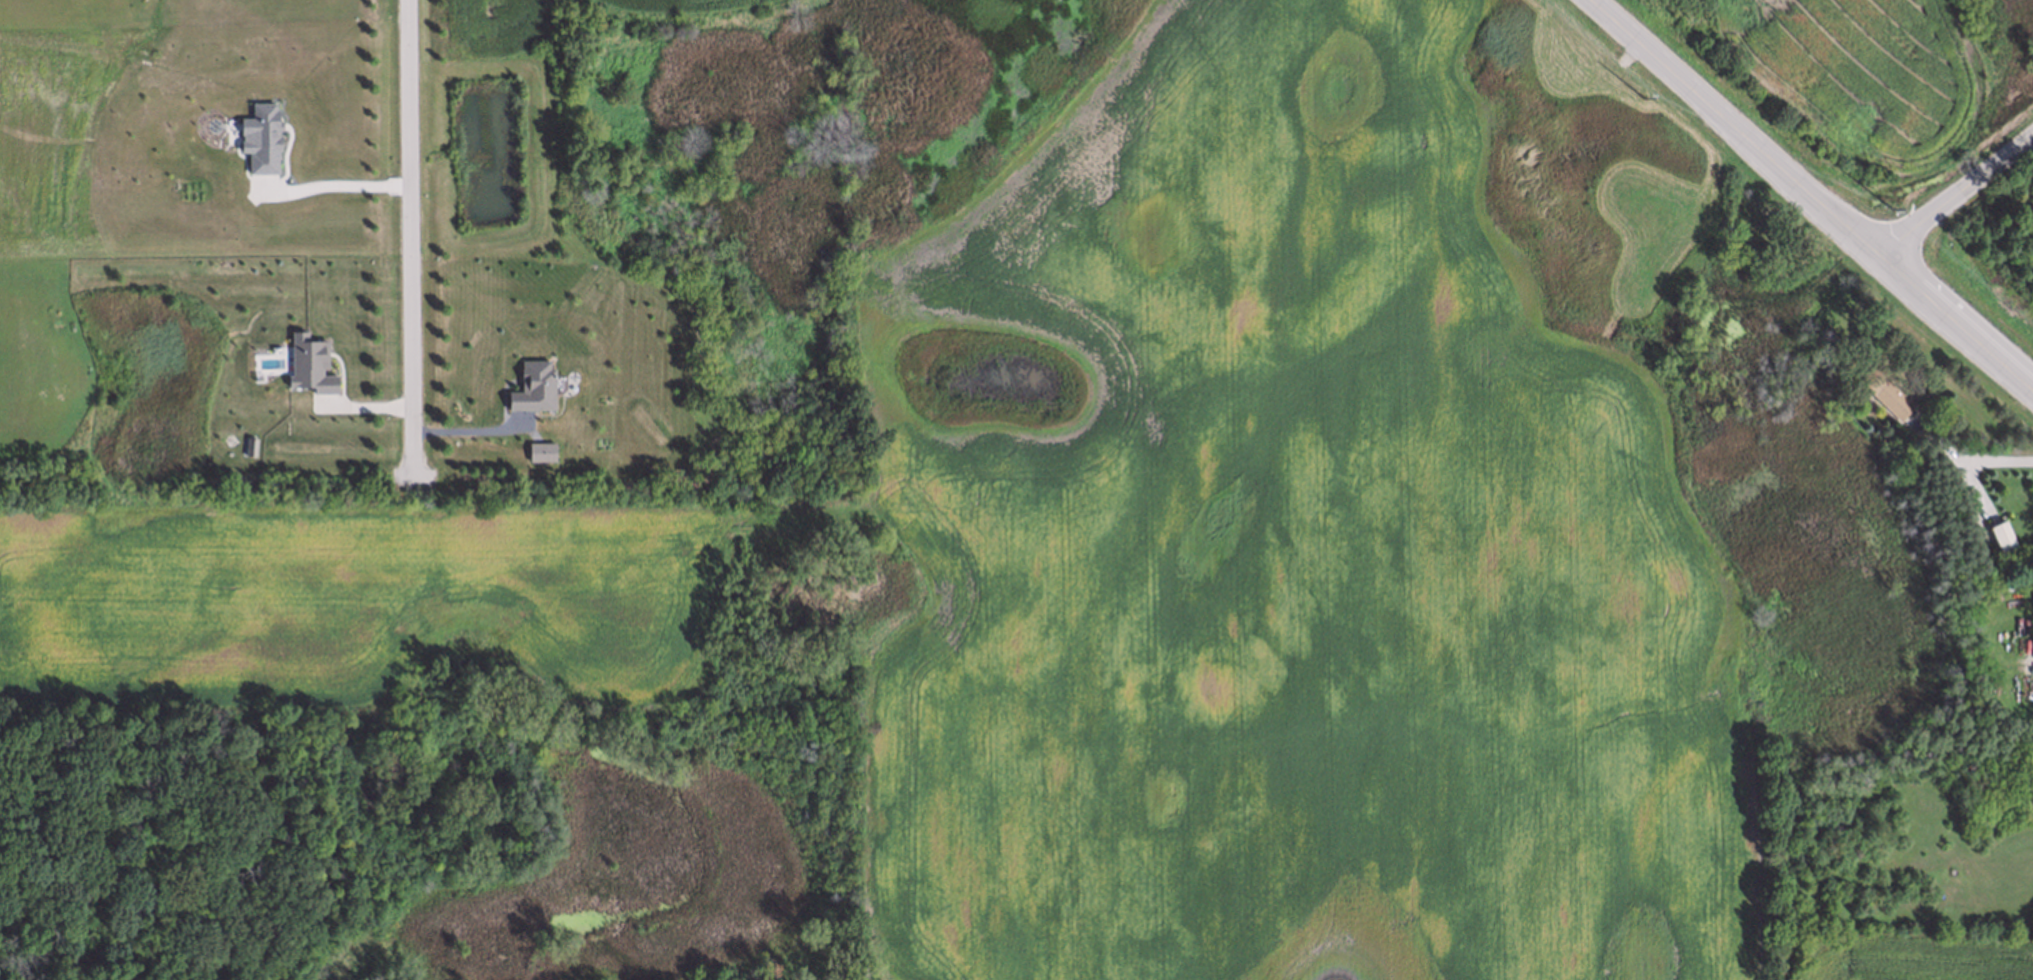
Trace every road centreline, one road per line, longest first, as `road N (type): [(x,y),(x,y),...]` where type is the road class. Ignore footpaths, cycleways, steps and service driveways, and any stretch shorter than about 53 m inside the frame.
road 1 (primary): [(1593,0),(2032,396)]
road 2 (residential): [(408,0),(412,472)]
road 3 (secondary): [(1879,259),(2032,139)]

